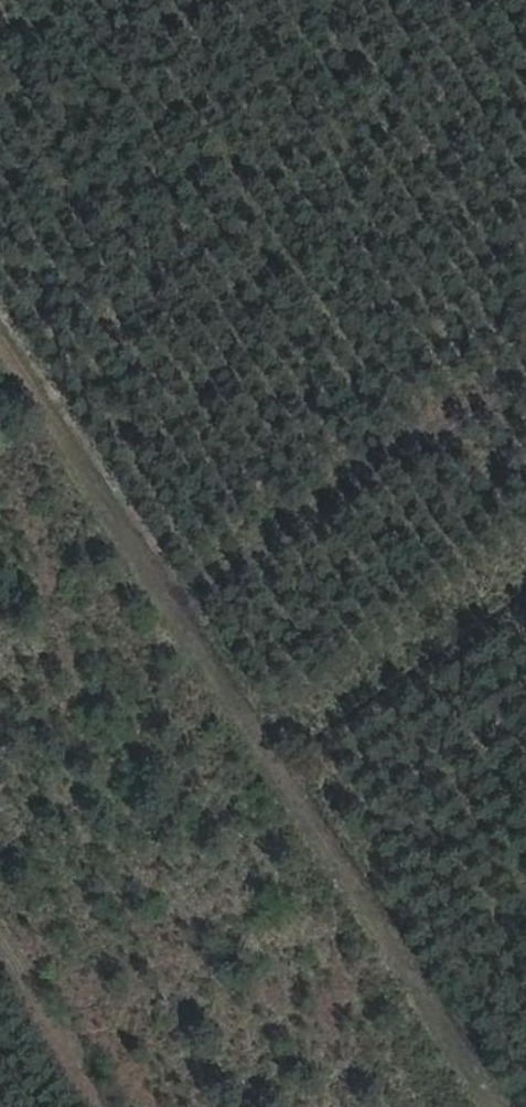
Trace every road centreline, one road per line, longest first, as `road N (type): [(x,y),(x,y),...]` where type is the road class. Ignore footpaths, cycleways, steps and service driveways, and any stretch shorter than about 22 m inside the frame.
road 1 (track): [(103,1106),(0,951)]

